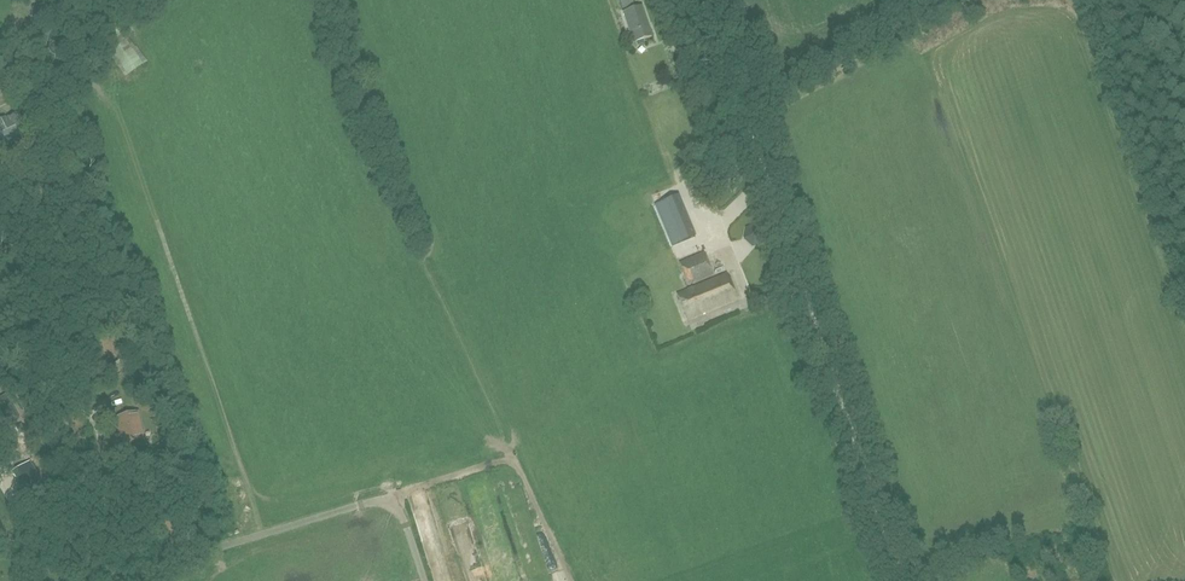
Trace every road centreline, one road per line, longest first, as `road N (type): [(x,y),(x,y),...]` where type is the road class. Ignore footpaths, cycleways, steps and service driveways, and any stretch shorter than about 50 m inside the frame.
road 1 (track): [(707,0),(905,580)]

